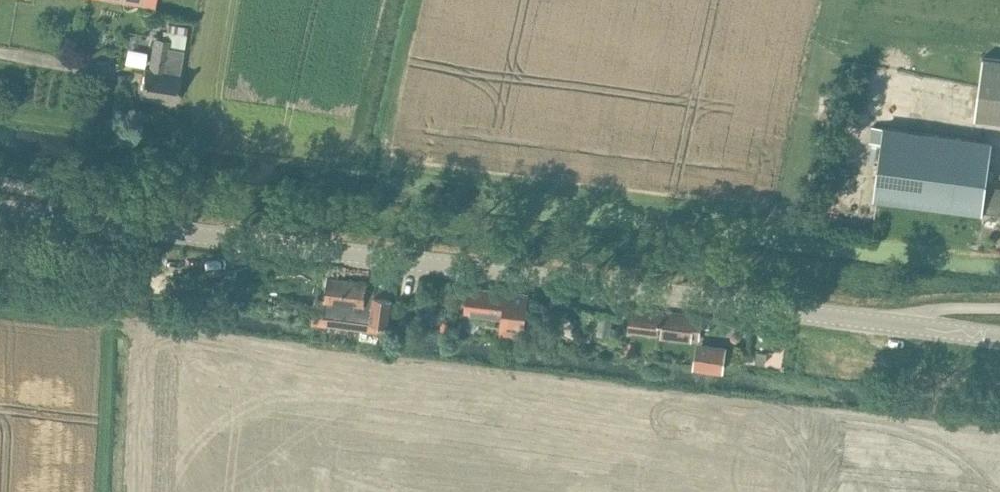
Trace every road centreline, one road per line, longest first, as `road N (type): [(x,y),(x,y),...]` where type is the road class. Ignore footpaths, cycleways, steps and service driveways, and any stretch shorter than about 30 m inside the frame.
road 1 (secondary): [(999,337),(0,209)]
road 2 (track): [(0,309),(999,434)]

